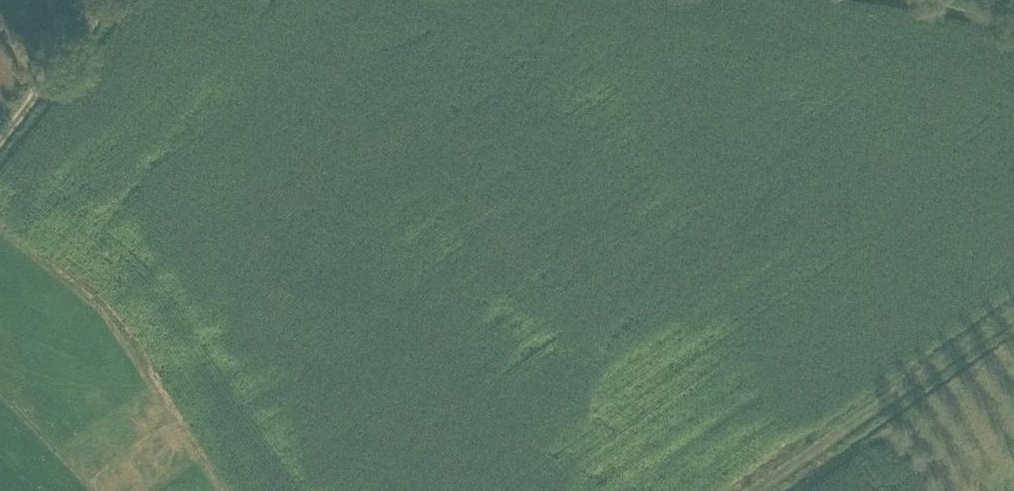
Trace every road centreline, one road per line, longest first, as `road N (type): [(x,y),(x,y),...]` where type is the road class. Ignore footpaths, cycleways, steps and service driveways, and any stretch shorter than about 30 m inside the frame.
road 1 (track): [(750,490),(1013,310)]

